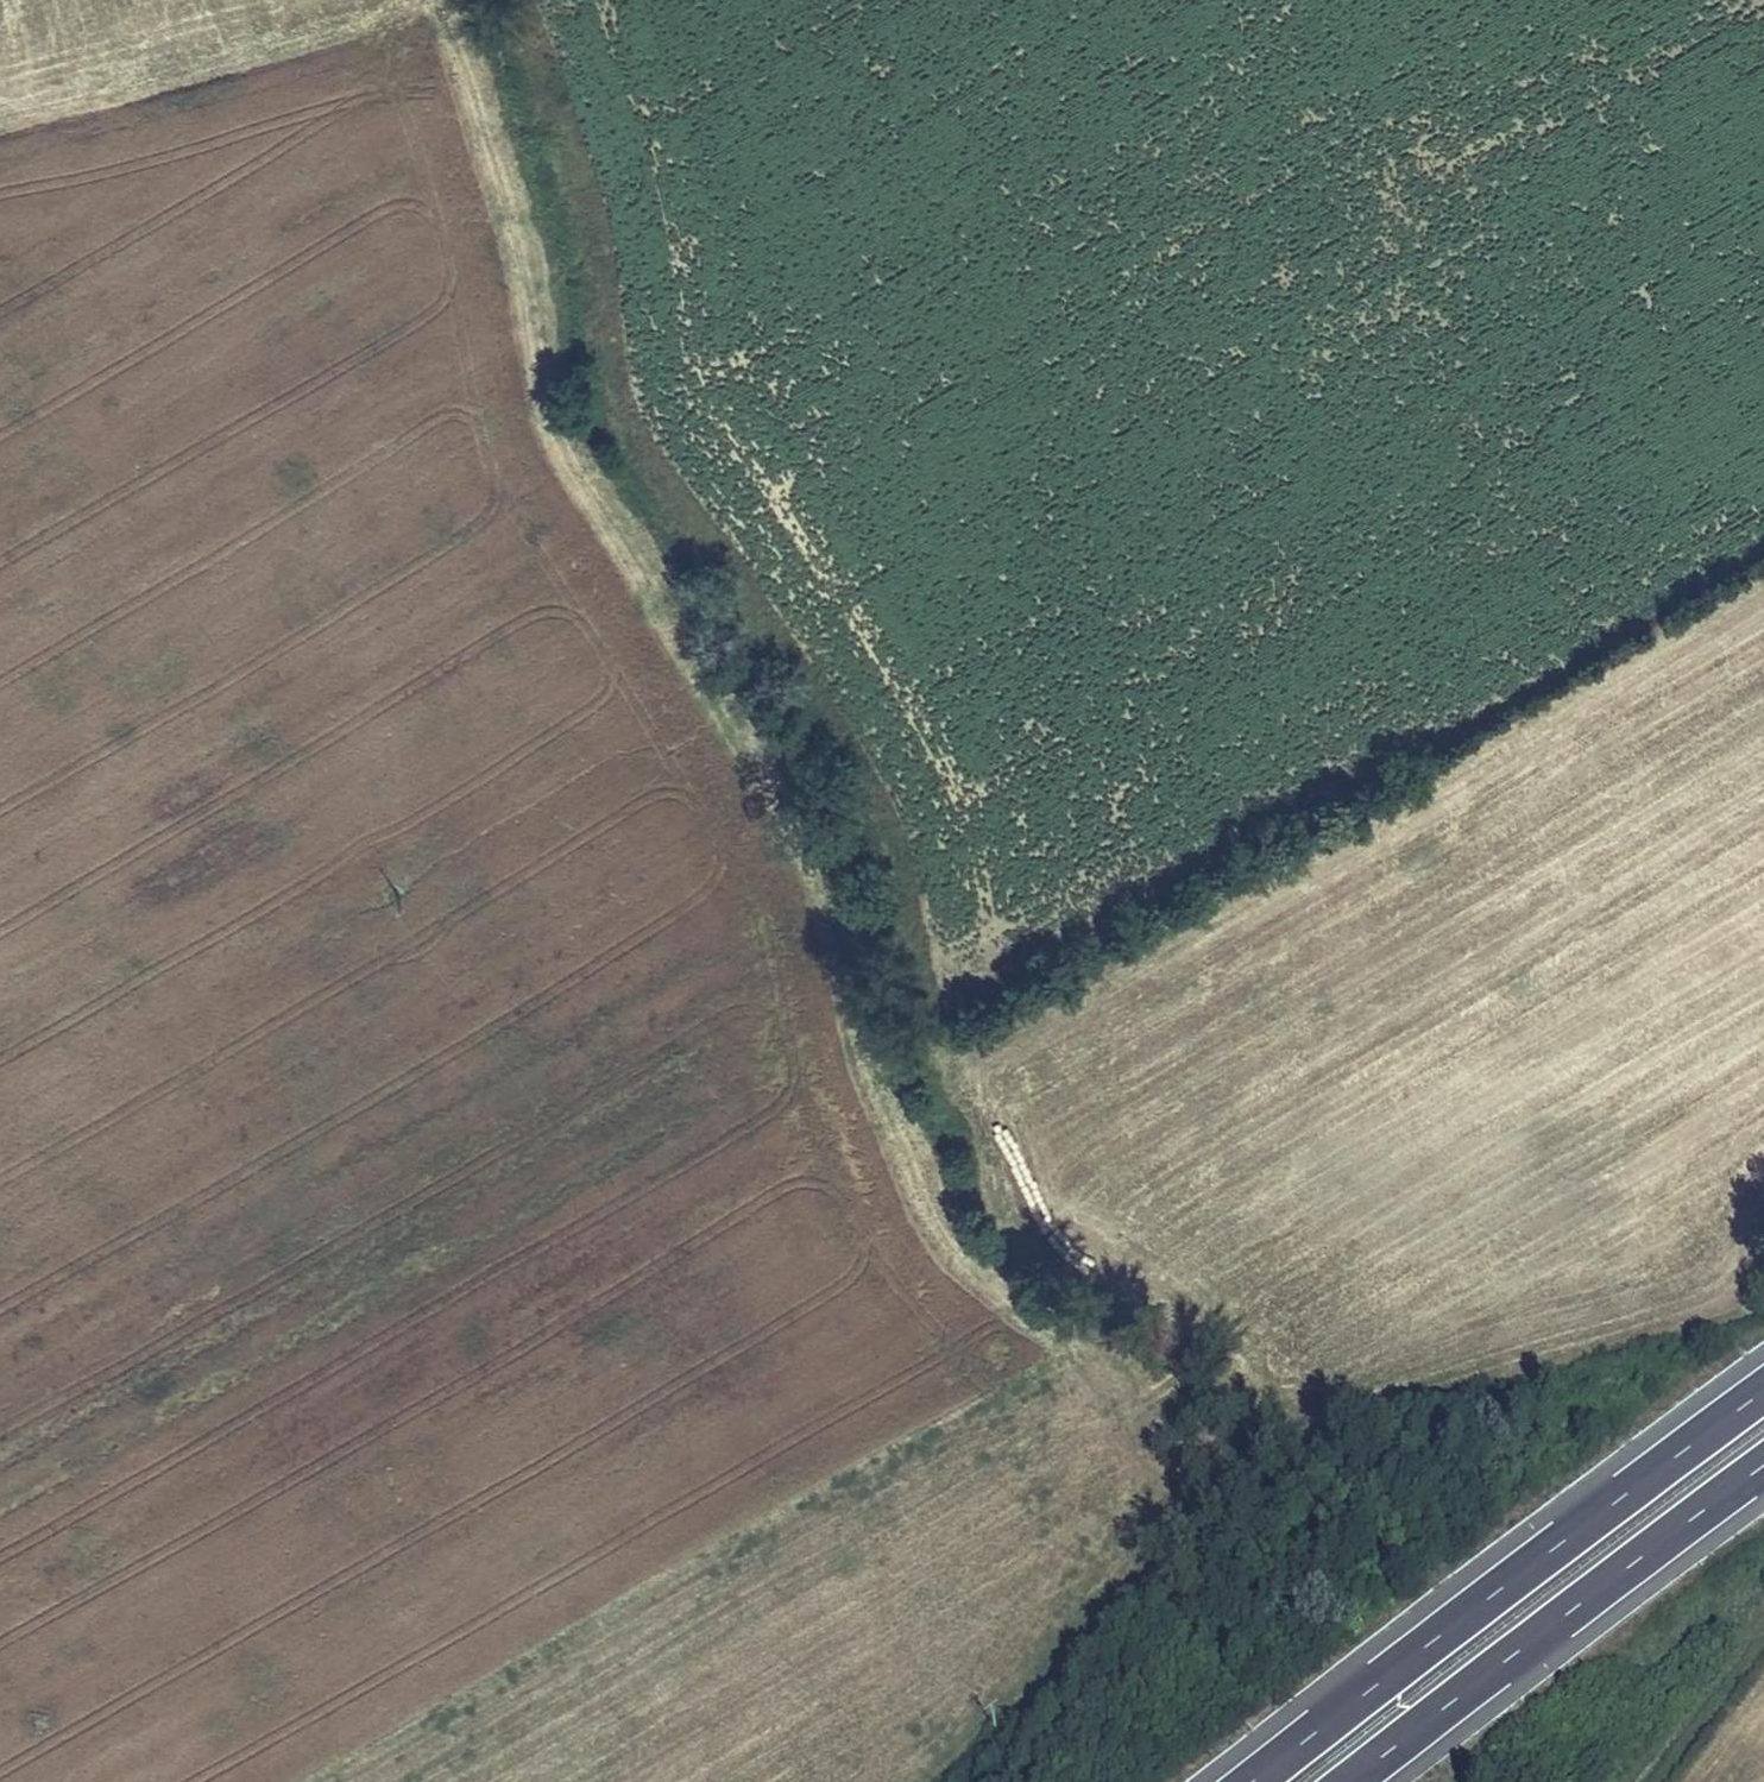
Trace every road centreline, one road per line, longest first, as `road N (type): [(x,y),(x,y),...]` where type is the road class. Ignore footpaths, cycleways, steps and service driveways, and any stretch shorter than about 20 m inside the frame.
road 1 (motorway): [(1763,1392),(1251,1781)]
road 2 (motorway): [(1351,1781),(1763,1465)]

